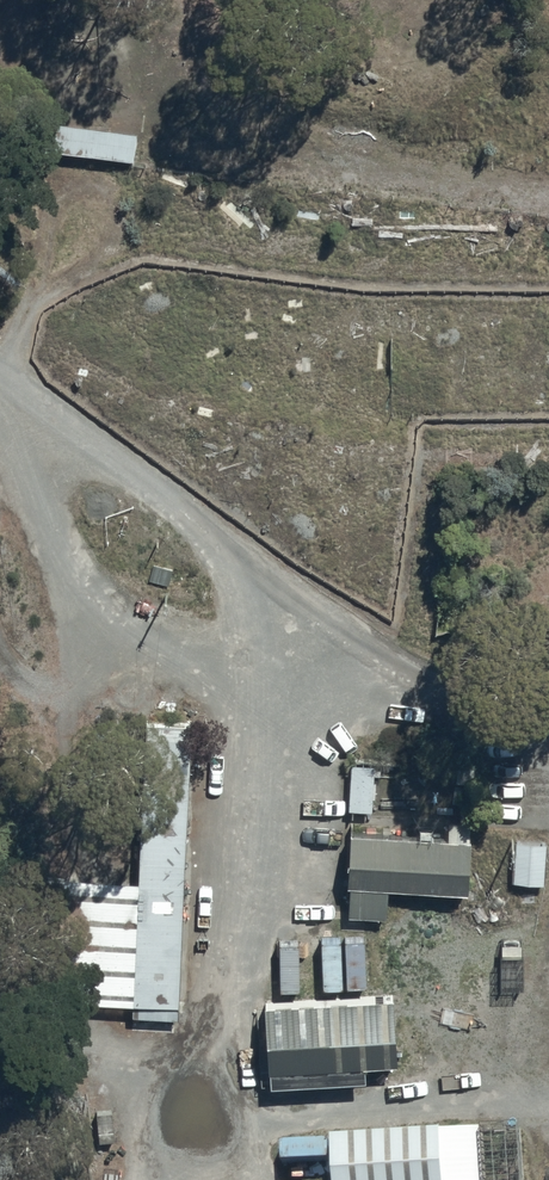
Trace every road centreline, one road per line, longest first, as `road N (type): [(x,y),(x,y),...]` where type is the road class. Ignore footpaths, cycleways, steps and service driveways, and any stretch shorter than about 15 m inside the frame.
road 1 (track): [(162,1179),(209,1051),(230,927),(240,632),(230,560),(177,491),(0,367)]
road 2 (track): [(548,746),(230,560)]
road 3 (track): [(182,1126),(467,1107),(548,1112)]
road 4 (track): [(0,332),(119,244),(120,216),(108,186),(83,179),(57,188),(39,241)]
road 5 (track): [(0,1038),(42,1057),(121,1071),(205,1062)]

